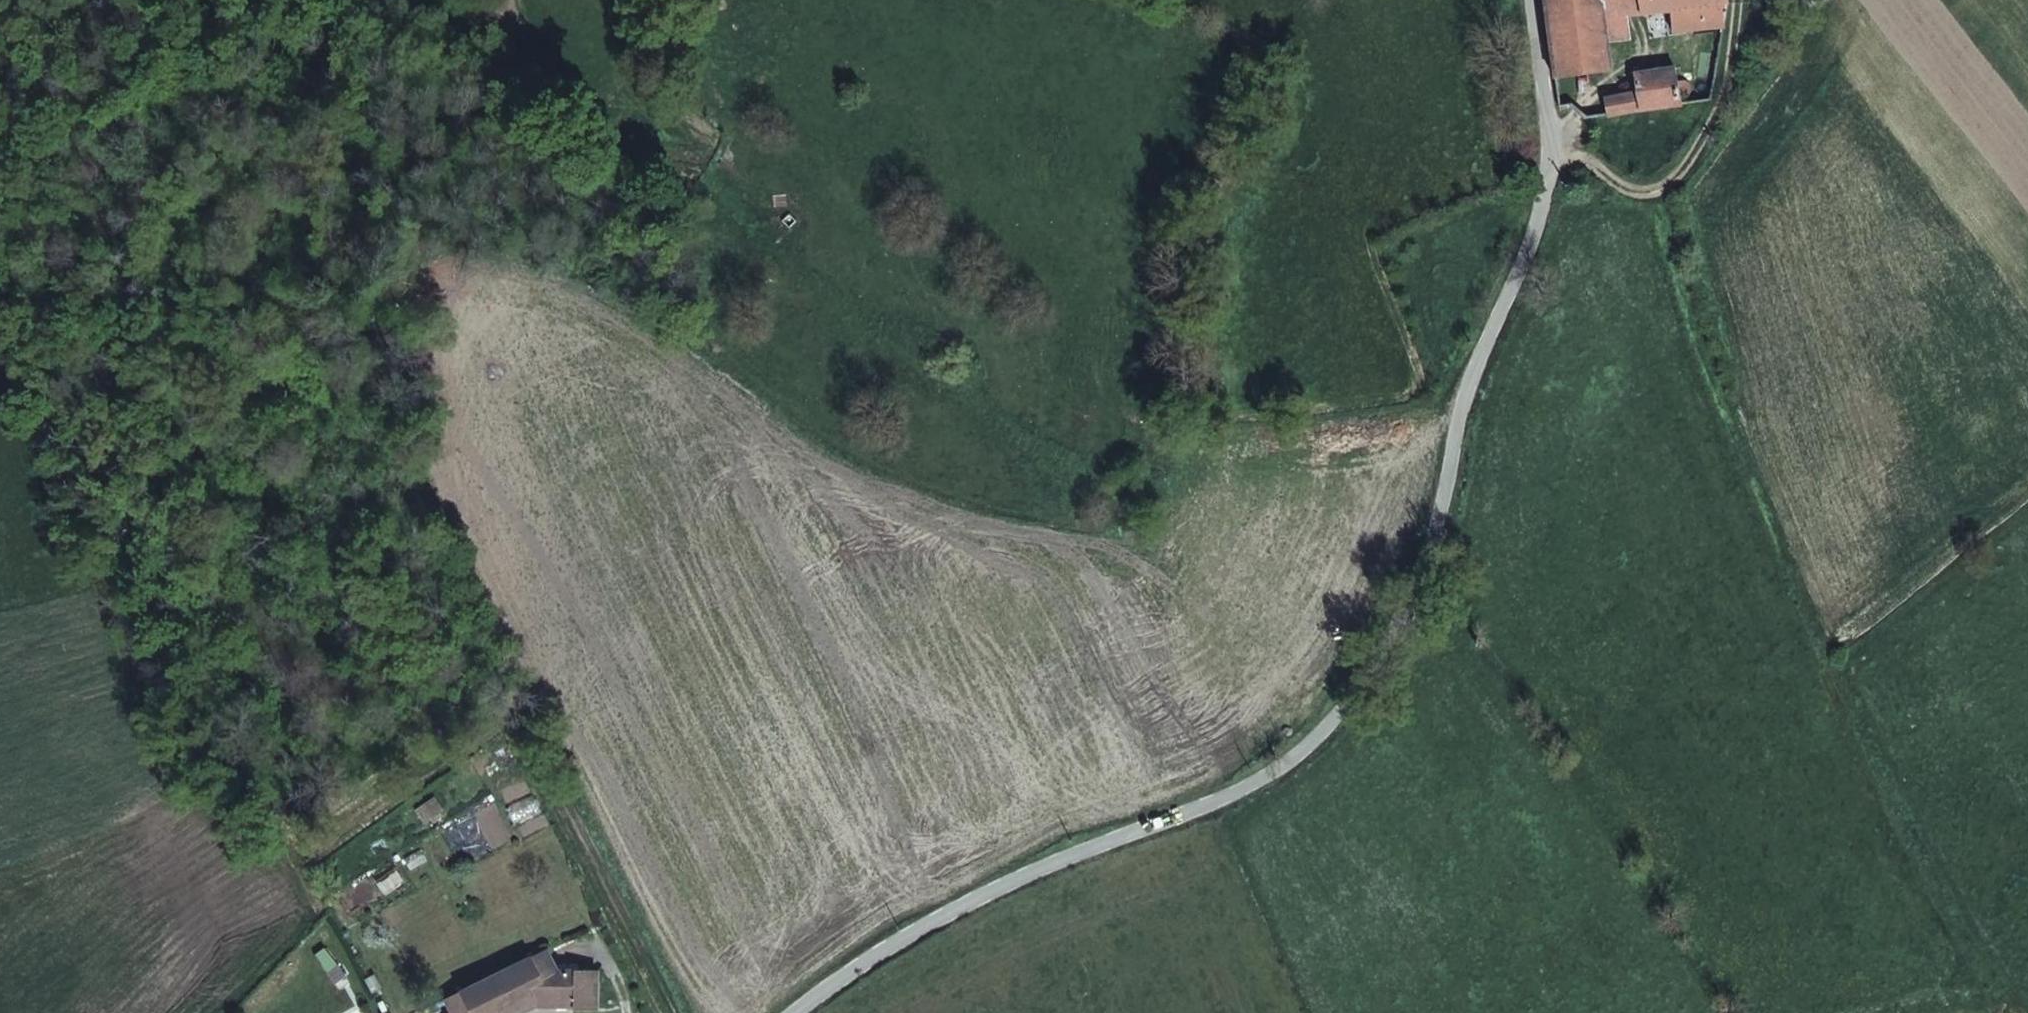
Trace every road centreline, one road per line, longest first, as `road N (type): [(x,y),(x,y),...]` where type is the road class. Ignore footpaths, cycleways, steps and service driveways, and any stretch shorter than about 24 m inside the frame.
road 1 (unclassified): [(1543,0),(1564,149),(1475,396),(1450,567),(1336,736),(1229,807),(950,921),(820,1012)]
road 2 (track): [(1748,0),(1732,110),(1664,190),(1635,189),(1611,167),(1564,149)]

